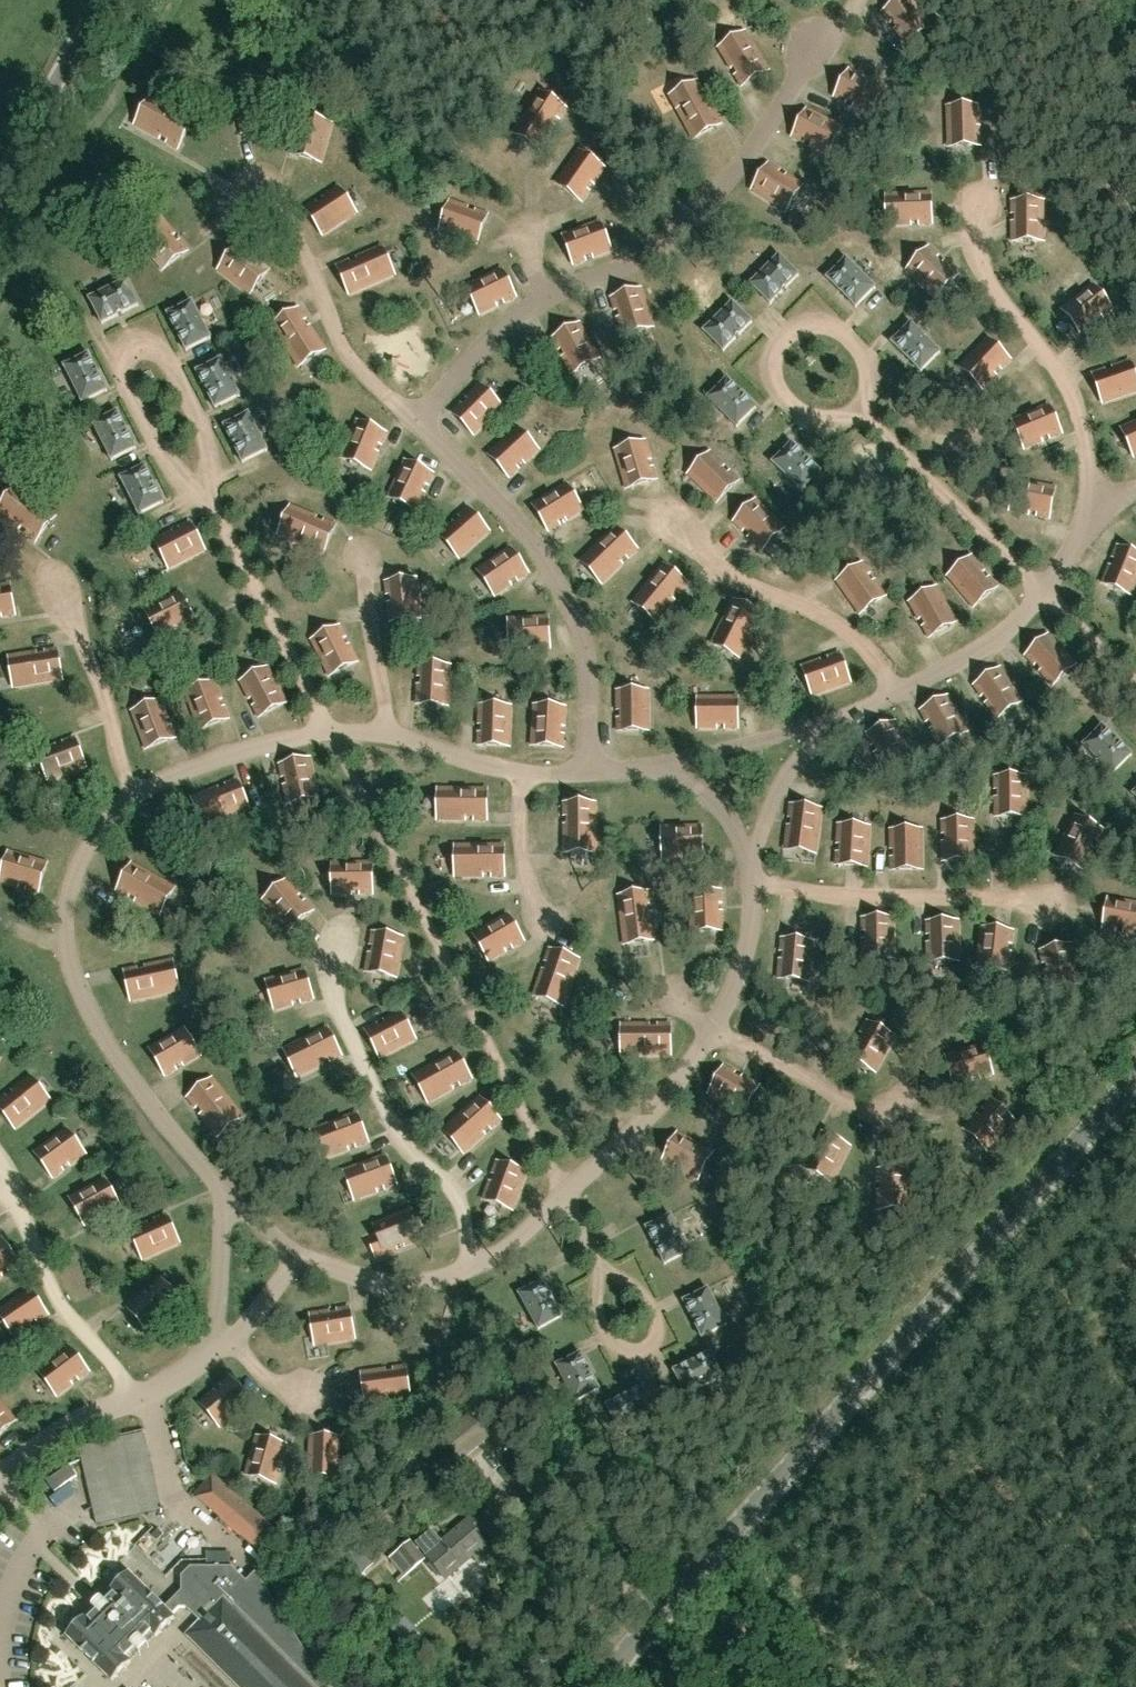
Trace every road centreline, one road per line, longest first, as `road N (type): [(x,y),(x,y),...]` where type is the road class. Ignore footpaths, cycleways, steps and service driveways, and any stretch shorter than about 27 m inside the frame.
road 1 (tertiary): [(596,1686),(1135,1076)]
road 2 (unclassified): [(0,179),(100,0)]

